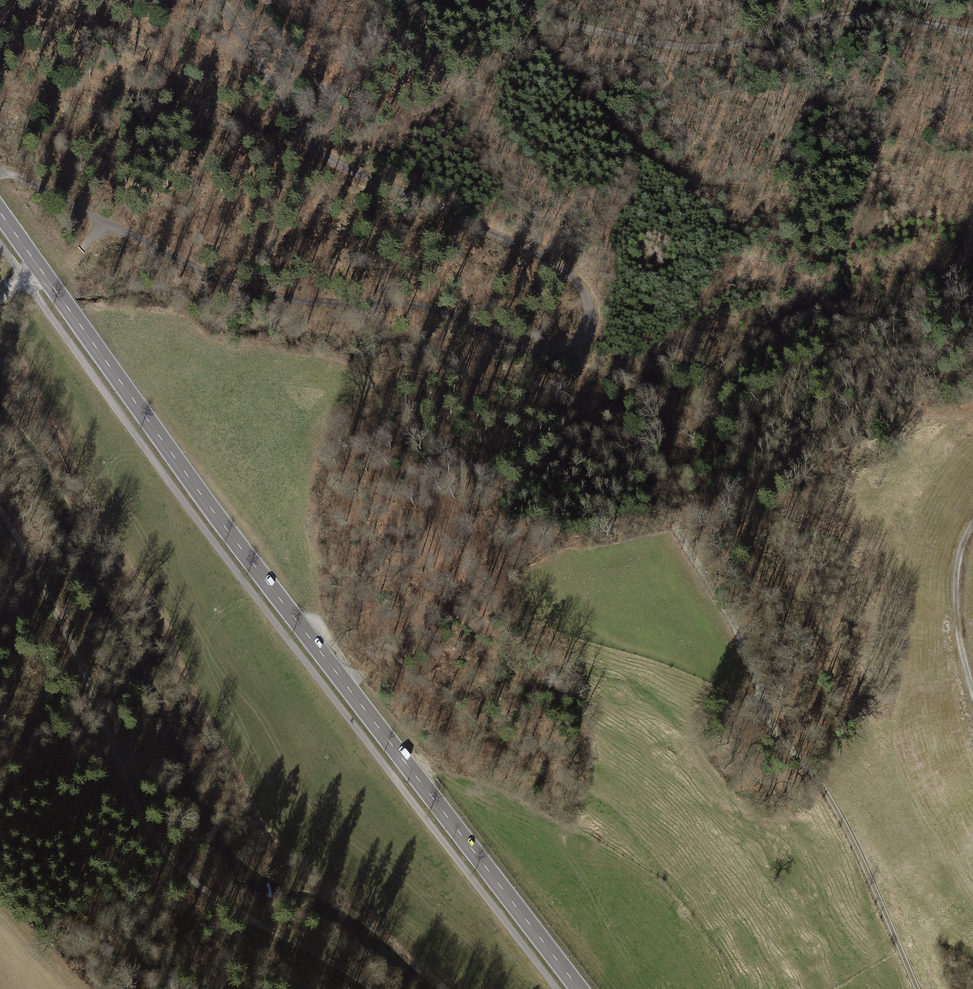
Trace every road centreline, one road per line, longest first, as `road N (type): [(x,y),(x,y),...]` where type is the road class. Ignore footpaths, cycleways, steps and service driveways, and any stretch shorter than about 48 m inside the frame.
road 1 (track): [(0,171),(238,288),(293,300),(427,307),(522,348),(576,342),(588,313),(576,279),(327,159),(291,120),(219,0)]
road 2 (secondary): [(580,988),(328,666),(0,213)]
road 3 (track): [(372,988),(223,903),(156,839),(68,634),(0,510)]
road 4 (track): [(901,152),(763,186),(702,182),(652,157),(609,121),(547,50),(528,9)]
road 5 (track): [(528,9),(685,48),(881,16)]
road 6 (track): [(327,159),(212,102),(123,41),(30,0)]
road 7 (track): [(916,988),(833,804),(761,700)]
road 8 (track): [(972,691),(956,580),(972,524)]

